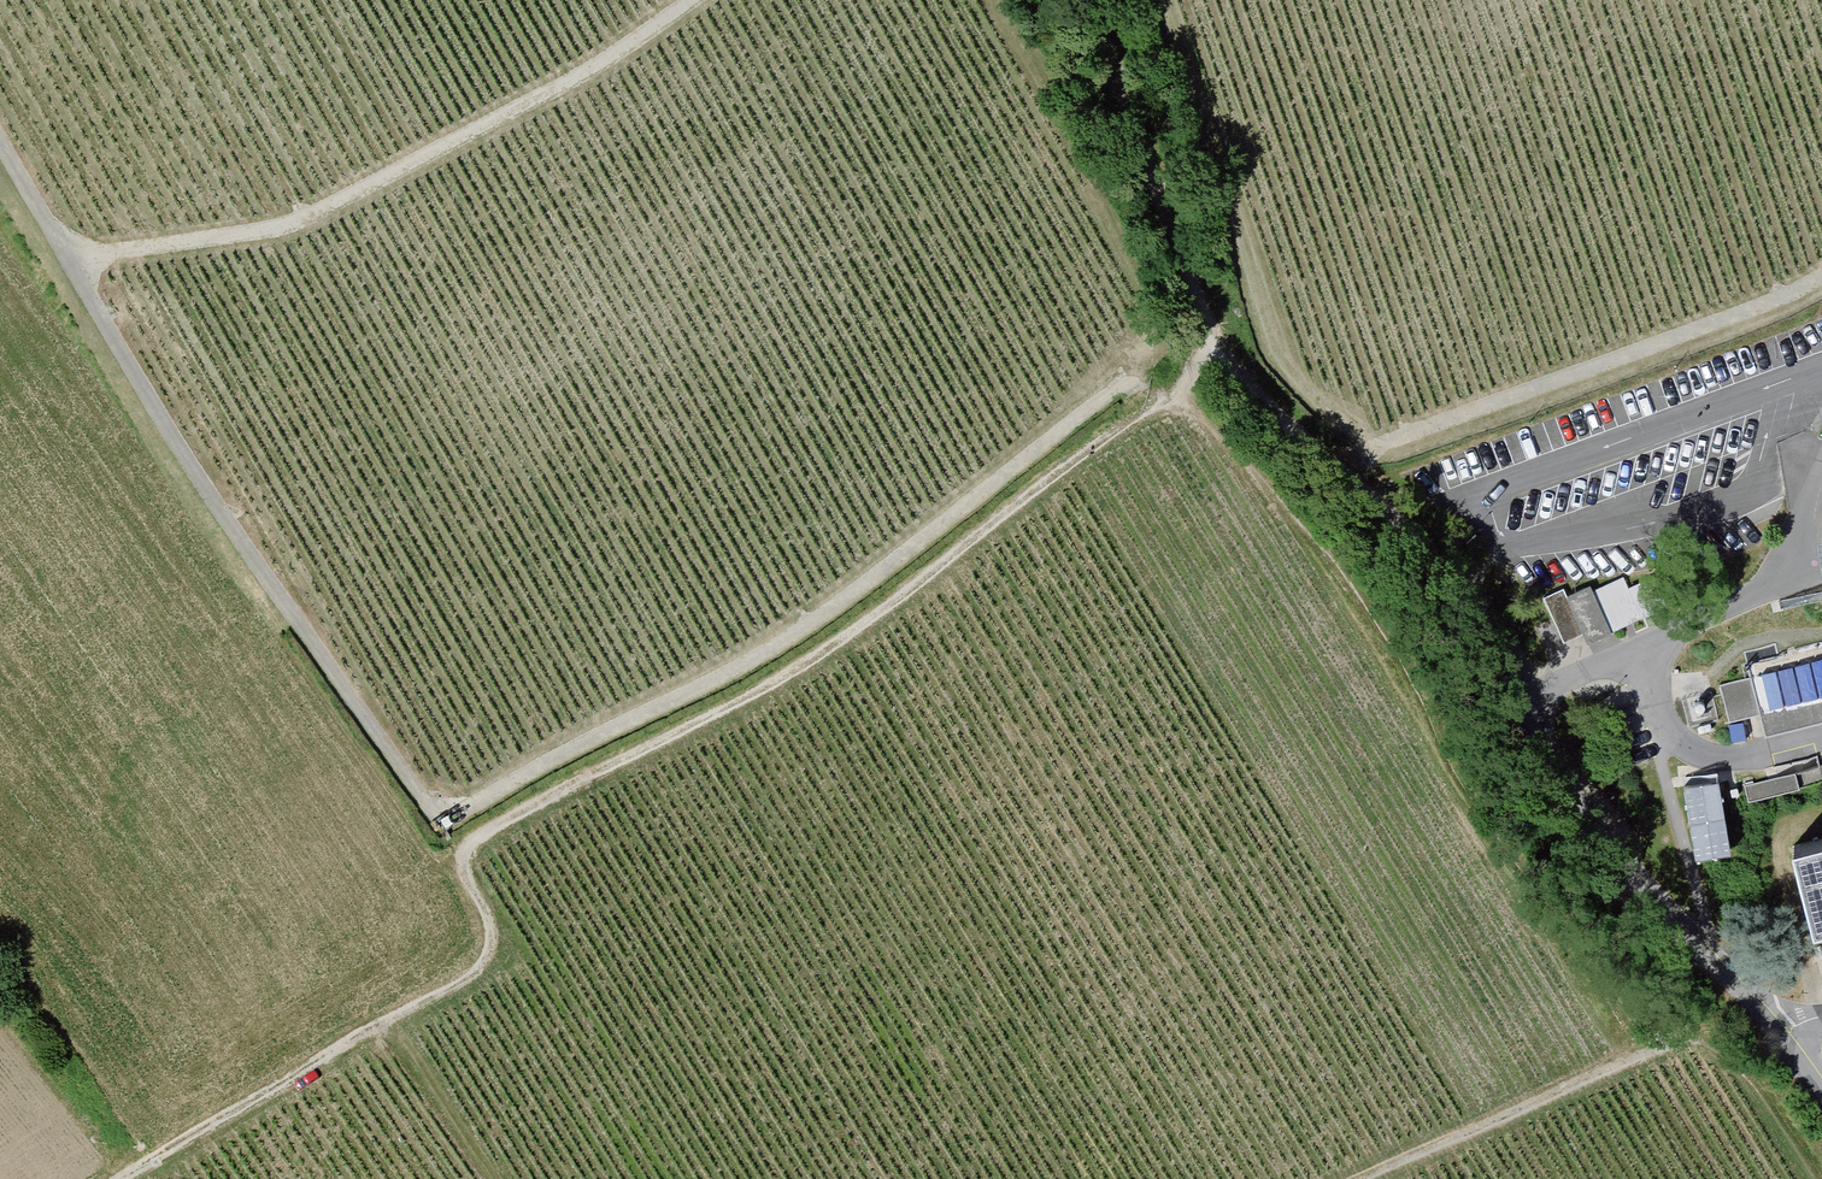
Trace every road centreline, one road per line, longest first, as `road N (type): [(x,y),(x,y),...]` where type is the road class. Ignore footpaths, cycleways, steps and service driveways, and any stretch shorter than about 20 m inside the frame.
road 1 (track): [(83,266),(226,518),(439,821),(814,622),(1123,384),(1141,409)]
road 2 (track): [(118,1178),(477,966),(485,911),(465,872),(471,848),(494,830),(828,647),(1217,350)]
road 3 (track): [(698,0),(608,65),(272,235),(111,254),(83,266)]
road 4 (track): [(1344,450),(1821,273)]
road 5 (track): [(1779,1000),(1337,1178)]
road 6 (track): [(1217,350),(1083,0)]
road 7 (track): [(1344,450),(1453,571),(1536,686)]
road 8 (track): [(1217,350),(1344,450)]
road 9 (track): [(0,138),(83,266)]

